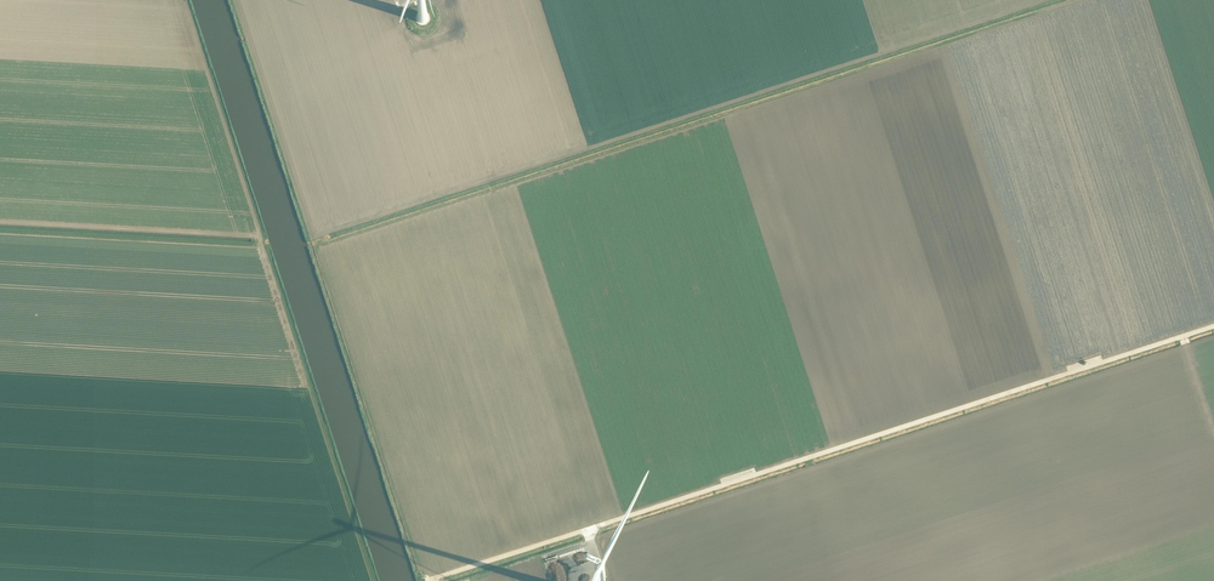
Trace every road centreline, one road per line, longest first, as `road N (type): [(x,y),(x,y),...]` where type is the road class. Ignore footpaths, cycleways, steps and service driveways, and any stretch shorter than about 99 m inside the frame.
road 1 (track): [(428,580),(1213,325)]

